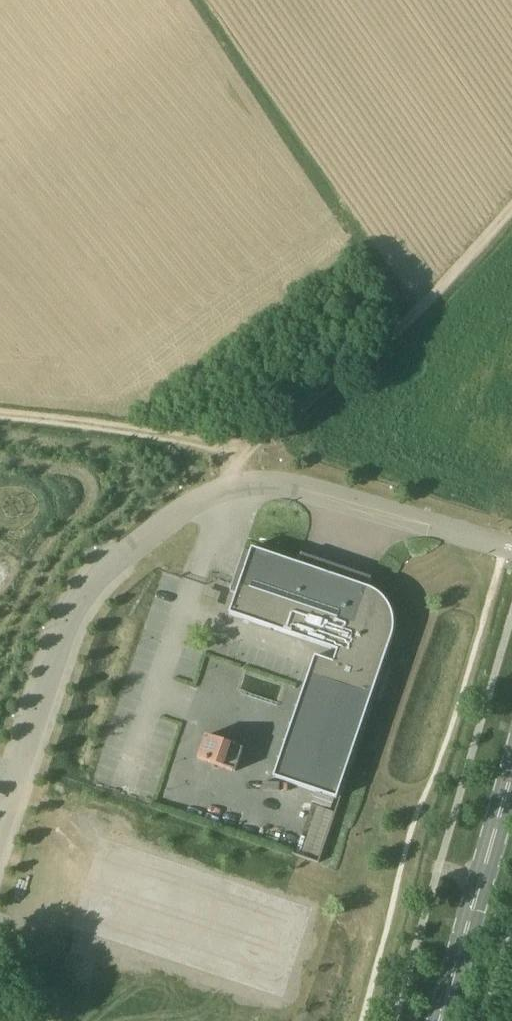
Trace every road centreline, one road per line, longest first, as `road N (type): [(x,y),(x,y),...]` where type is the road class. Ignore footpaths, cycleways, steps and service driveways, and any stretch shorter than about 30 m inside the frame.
road 1 (unclassified): [(0,824),(77,610),(107,568),(218,488),(299,483),(511,546)]
road 2 (primary): [(442,1020),(511,781)]
road 3 (track): [(0,419),(129,430),(239,451)]

